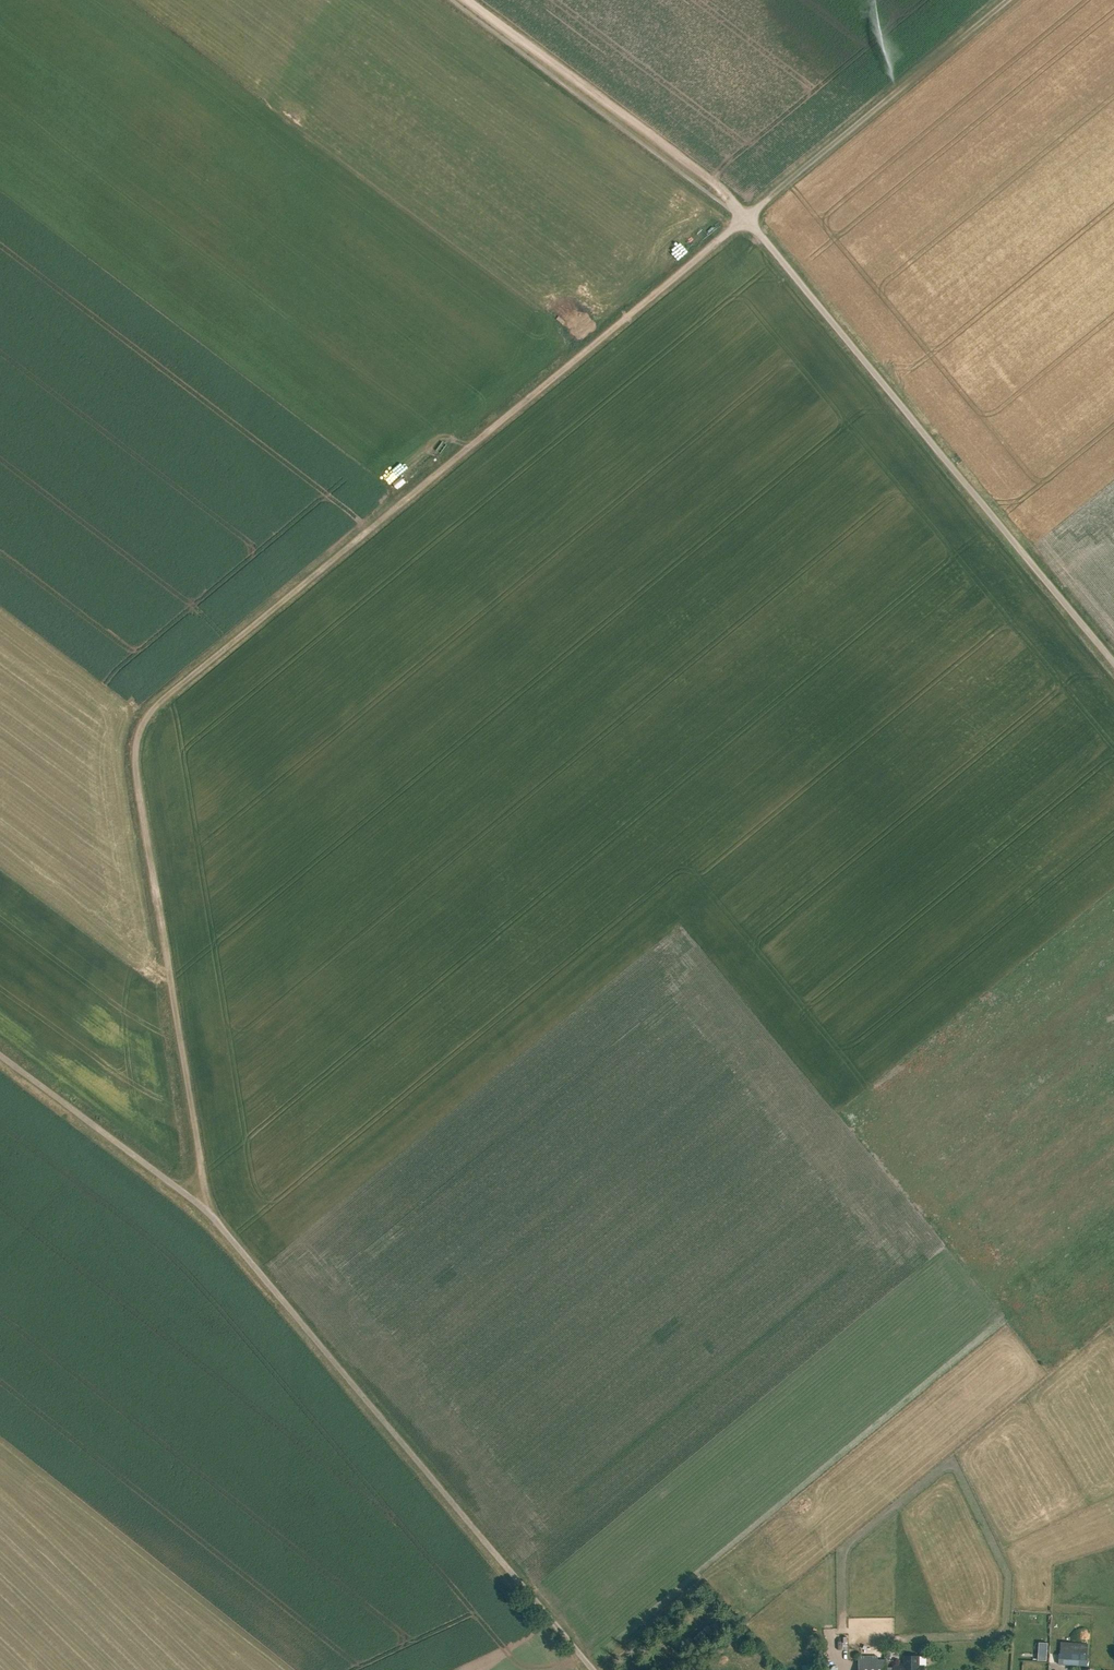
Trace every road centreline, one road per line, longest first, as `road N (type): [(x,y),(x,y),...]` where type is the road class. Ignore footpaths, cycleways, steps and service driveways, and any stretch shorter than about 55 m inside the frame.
road 1 (track): [(208,1212),(133,761),(142,722),(1008,0)]
road 2 (unclassified): [(594,1669),(208,1212),(0,1055)]
road 3 (unclassified): [(736,208),(1113,663)]
road 4 (track): [(843,1635),(845,1548),(952,1463),(1010,1575),(1002,1630),(893,1637),(851,1630)]
road 5 (track): [(736,208),(467,0)]

